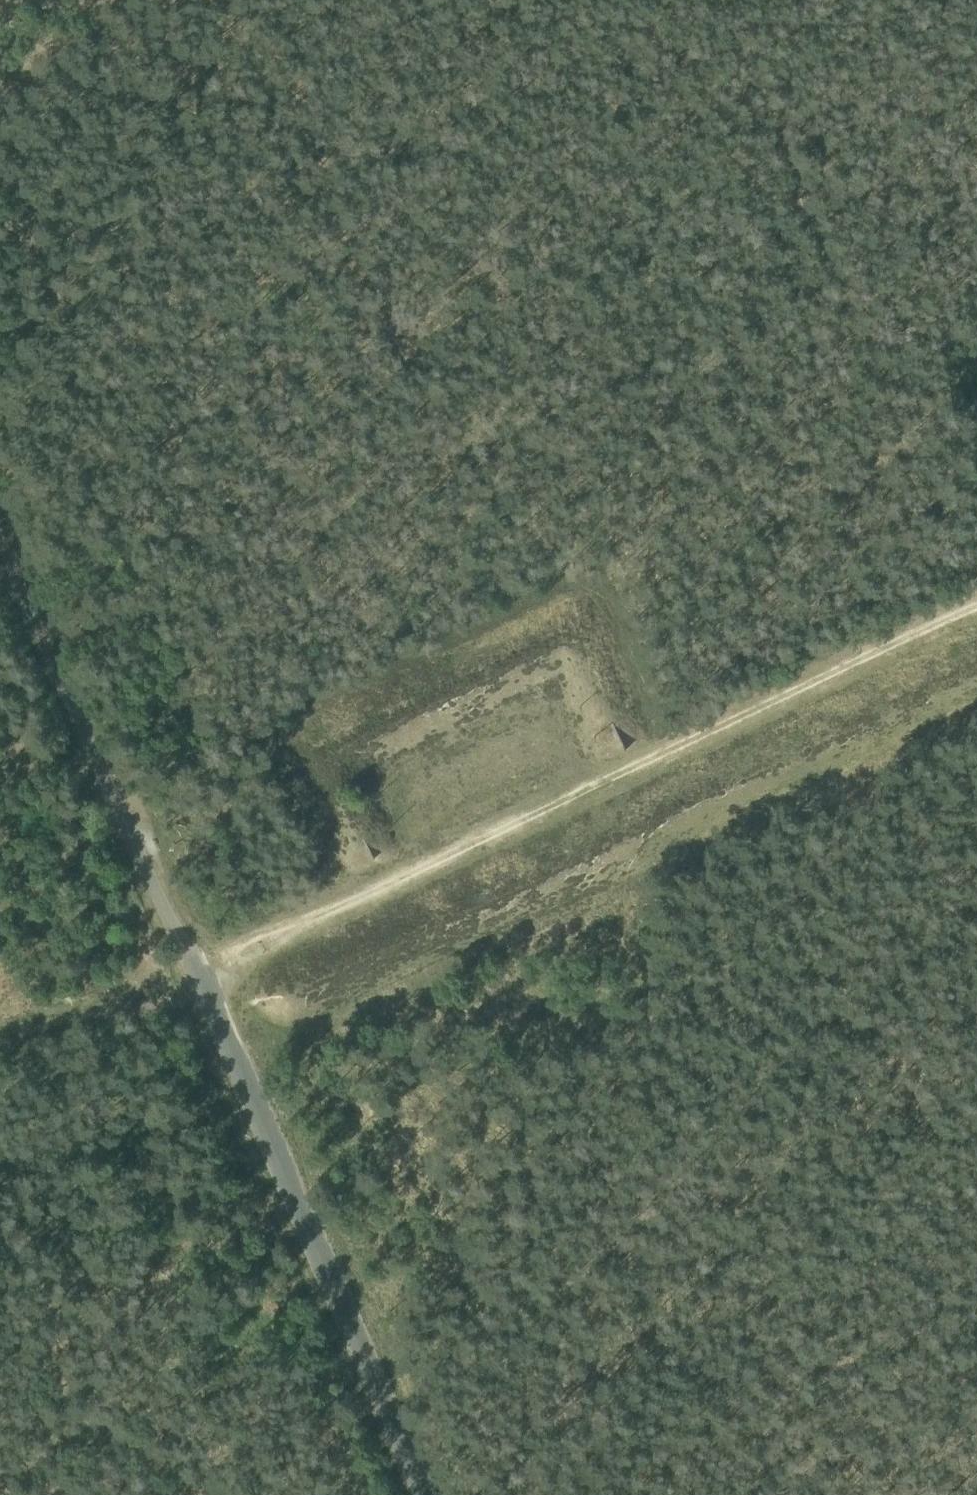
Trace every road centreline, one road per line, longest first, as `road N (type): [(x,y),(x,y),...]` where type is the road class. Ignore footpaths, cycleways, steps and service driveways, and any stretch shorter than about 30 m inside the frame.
road 1 (track): [(976,605),(197,977)]
road 2 (track): [(420,1494),(197,977)]
road 3 (track): [(197,977),(0,540)]

